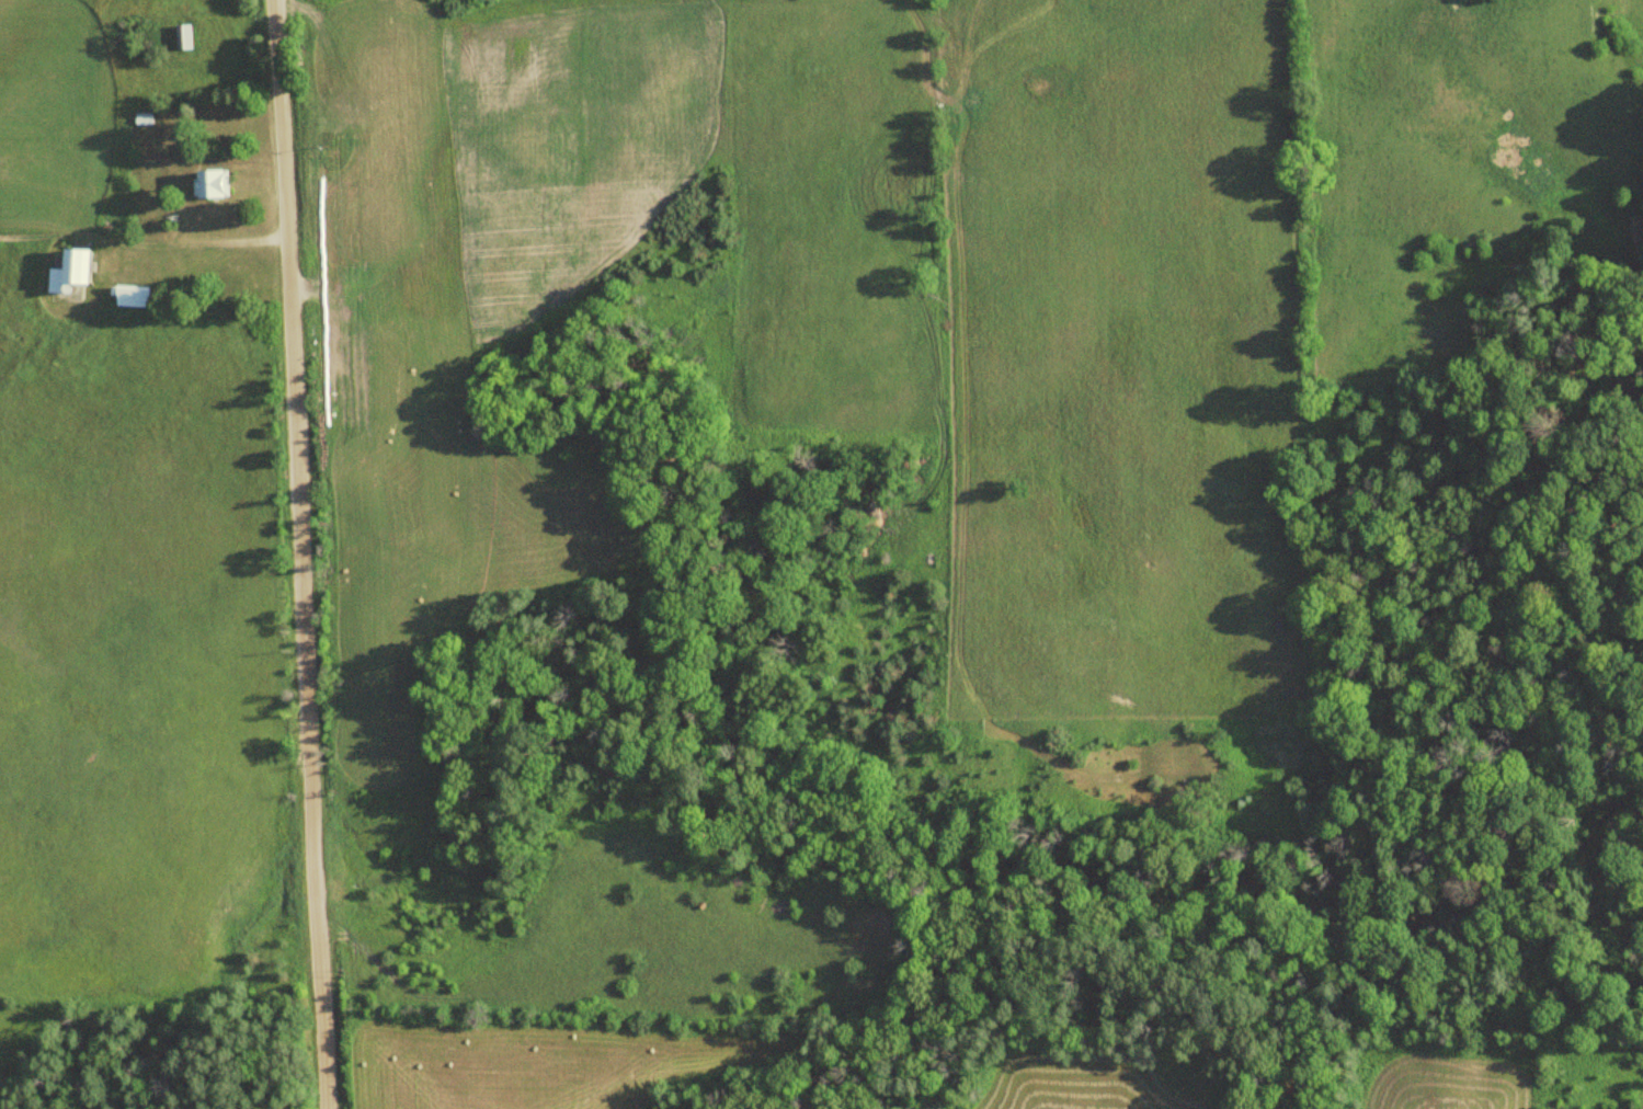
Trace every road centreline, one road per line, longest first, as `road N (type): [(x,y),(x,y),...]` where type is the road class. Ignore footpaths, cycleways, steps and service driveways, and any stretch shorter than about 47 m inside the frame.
road 1 (residential): [(328,1108),(273,0)]

